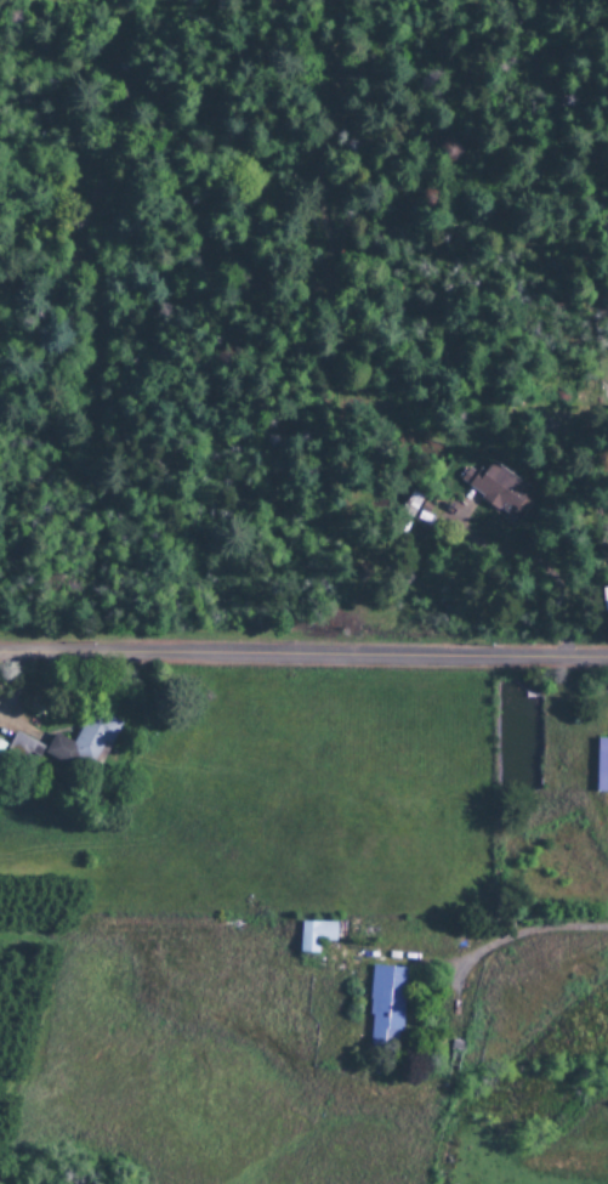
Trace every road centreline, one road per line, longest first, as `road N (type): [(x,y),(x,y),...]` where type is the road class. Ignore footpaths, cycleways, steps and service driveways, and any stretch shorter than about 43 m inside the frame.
road 1 (residential): [(0,655),(607,659)]

